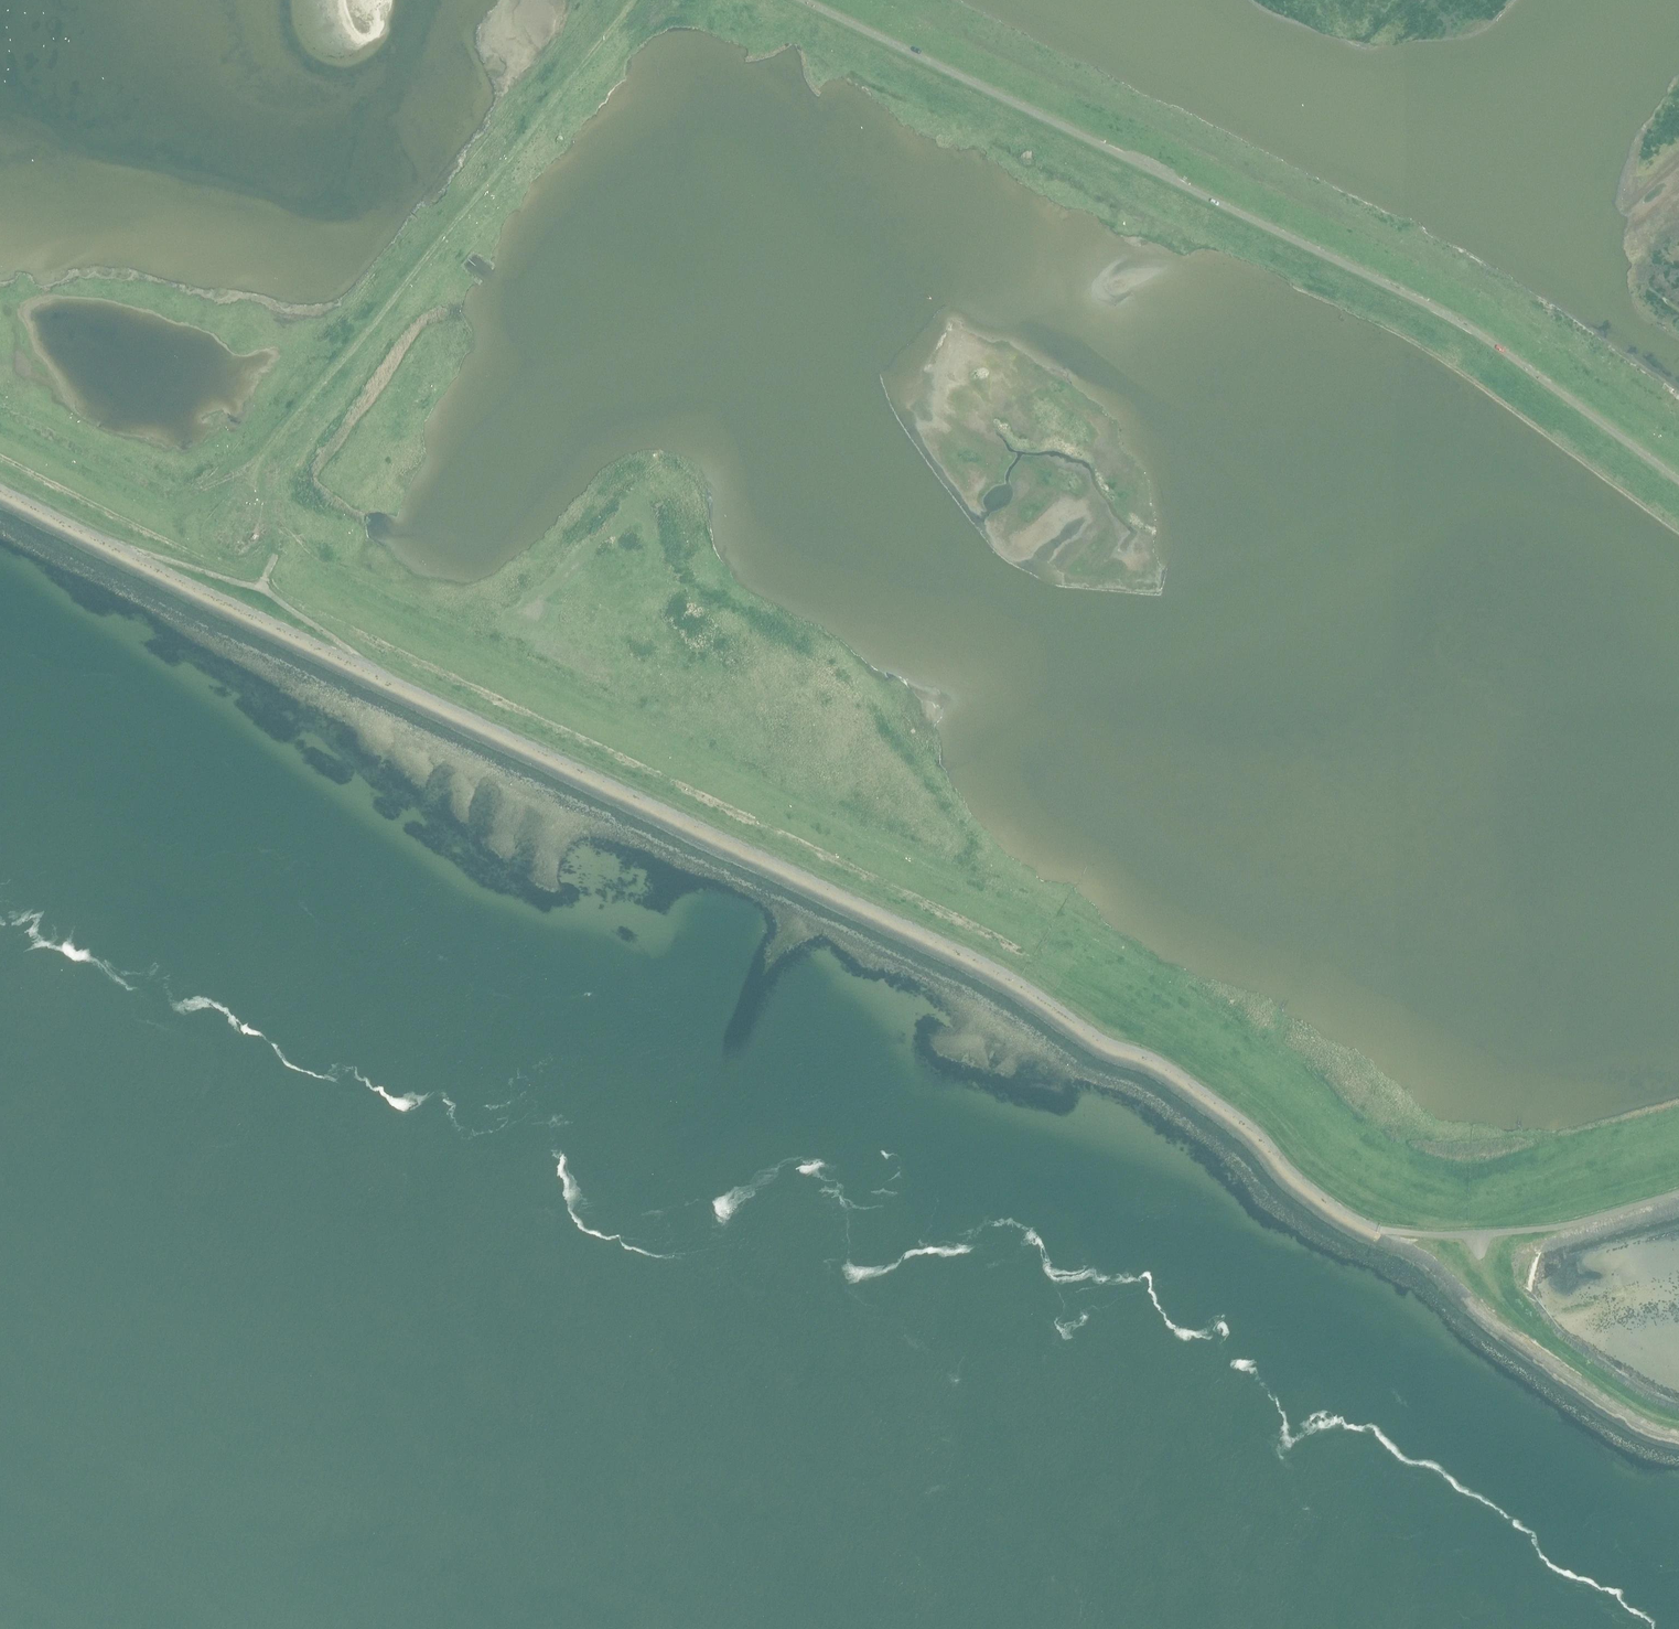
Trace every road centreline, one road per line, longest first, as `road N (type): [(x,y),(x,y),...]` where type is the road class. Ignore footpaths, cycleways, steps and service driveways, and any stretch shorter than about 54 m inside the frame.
road 1 (unclassified): [(1678,479),(1422,302),(806,0)]
road 2 (track): [(270,550),(275,530),(252,472),(633,0)]

